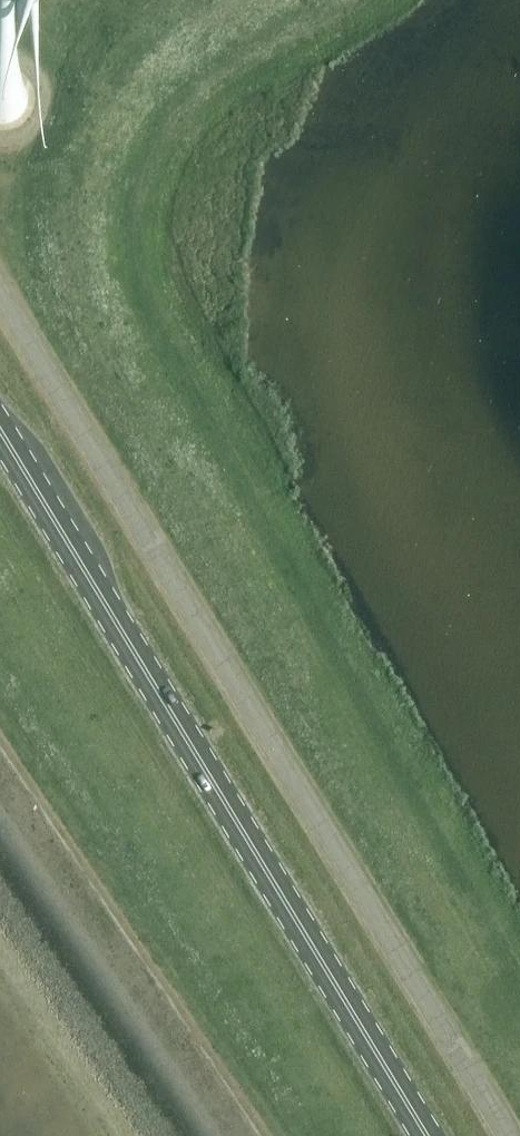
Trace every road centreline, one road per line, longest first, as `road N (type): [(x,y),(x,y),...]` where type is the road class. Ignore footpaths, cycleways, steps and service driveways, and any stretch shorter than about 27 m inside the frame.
road 1 (unclassified): [(508,1135),(0,294)]
road 2 (primary): [(426,1135),(0,430)]

